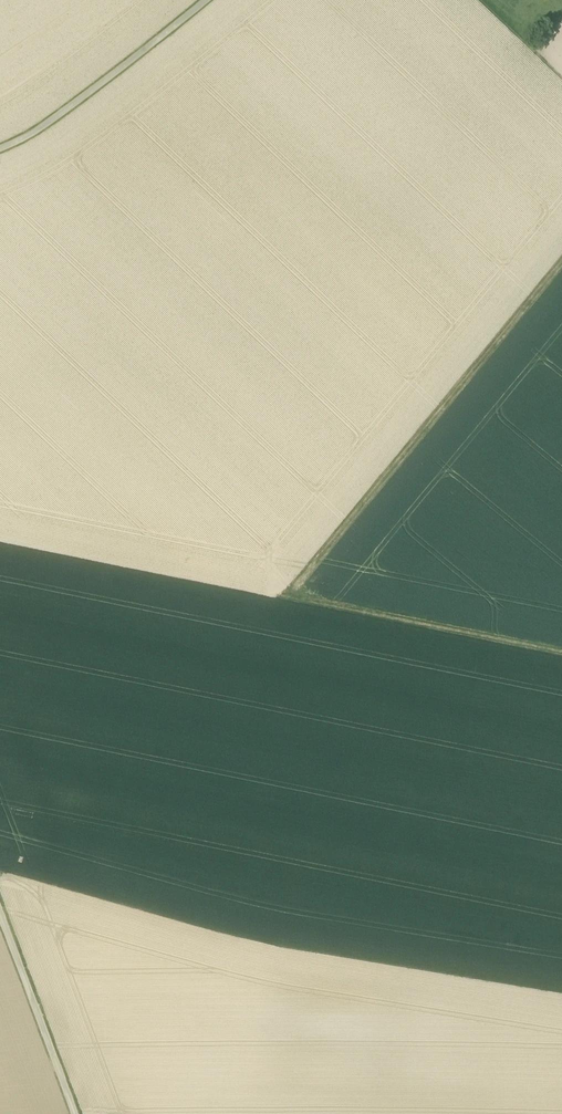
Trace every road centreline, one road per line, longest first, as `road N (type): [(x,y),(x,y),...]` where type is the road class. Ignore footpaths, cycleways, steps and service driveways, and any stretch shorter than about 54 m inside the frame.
road 1 (unclassified): [(204,0),(25,140),(0,150)]
road 2 (unclassified): [(0,918),(75,1113)]

